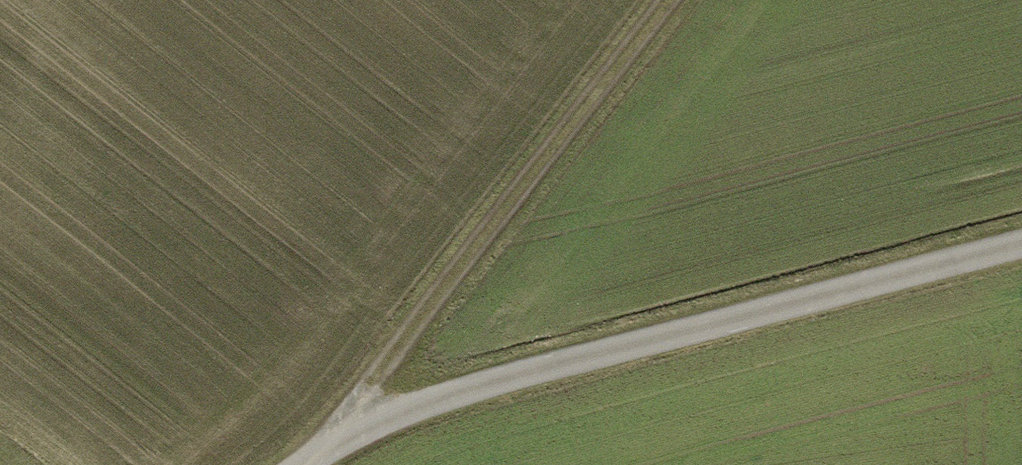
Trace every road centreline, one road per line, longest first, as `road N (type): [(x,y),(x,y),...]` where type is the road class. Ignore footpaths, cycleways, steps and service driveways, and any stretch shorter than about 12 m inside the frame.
road 1 (residential): [(297,464),(414,404),(1021,246)]
road 2 (track): [(324,444),(669,0)]

